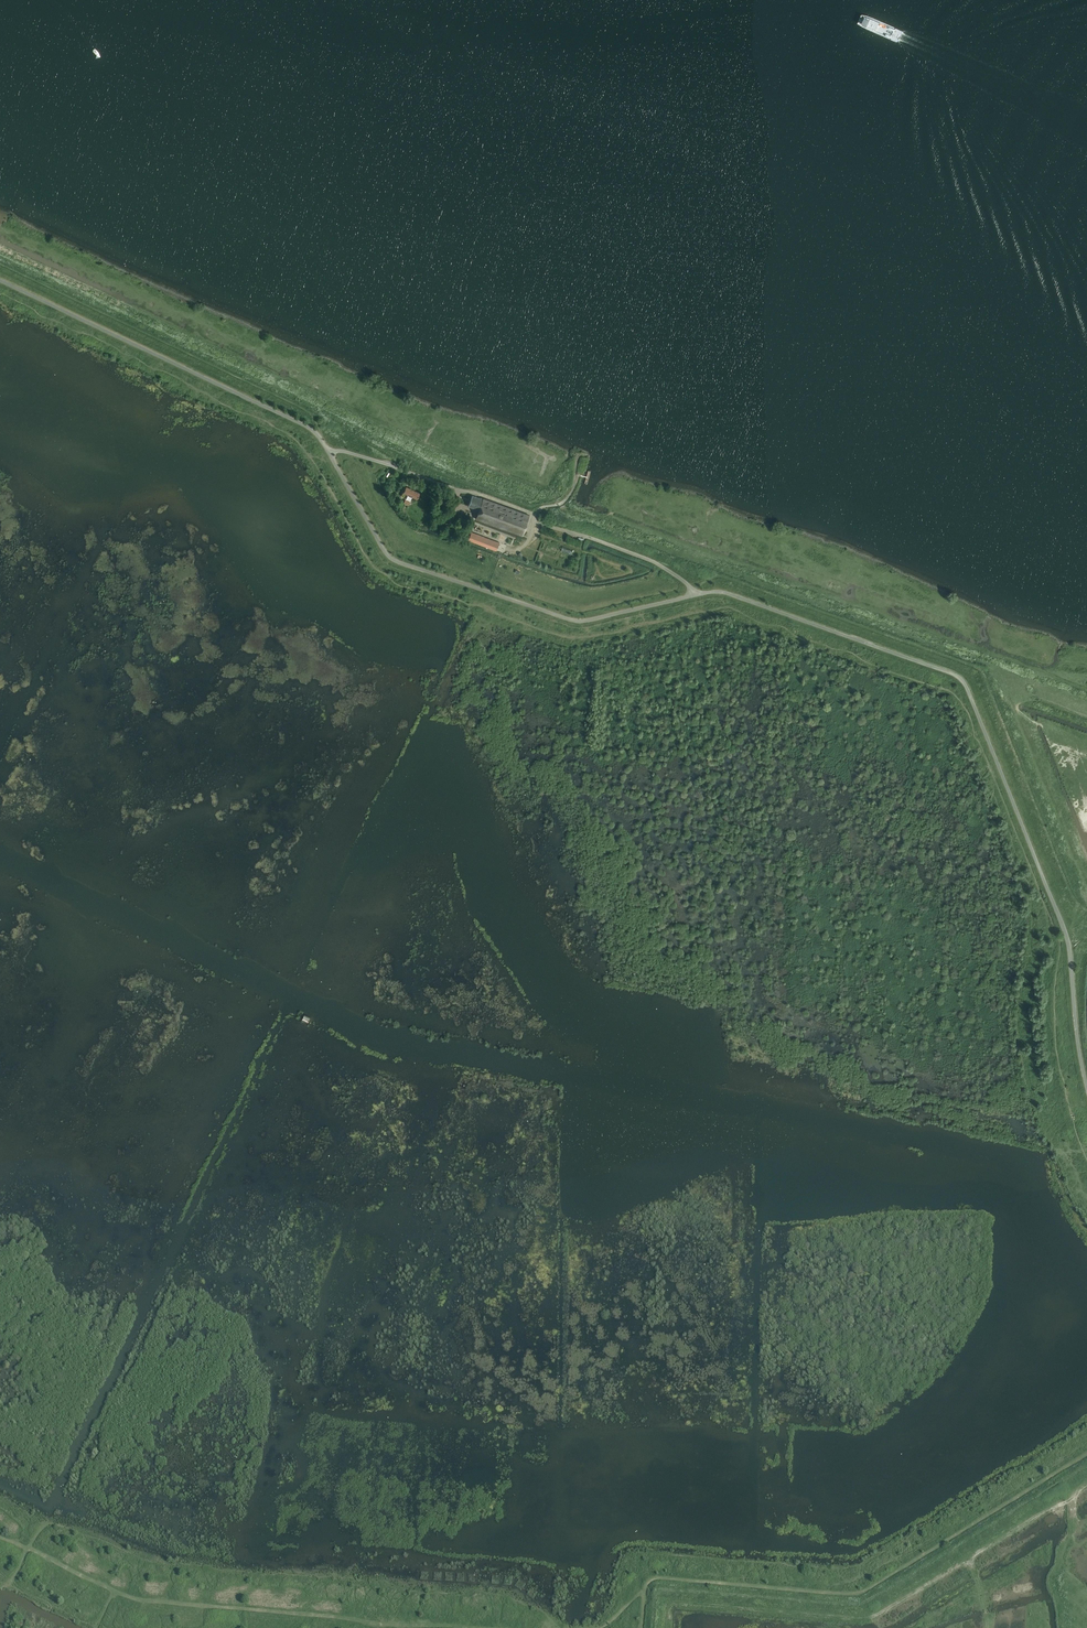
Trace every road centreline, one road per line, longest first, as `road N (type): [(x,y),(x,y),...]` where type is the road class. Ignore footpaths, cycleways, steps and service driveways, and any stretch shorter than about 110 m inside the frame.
road 1 (unclassified): [(1086,1089),(1067,939),(959,677),(721,592),(578,622),(397,562),(313,430),(0,280)]
road 2 (track): [(0,1537),(135,1598),(464,1627)]

